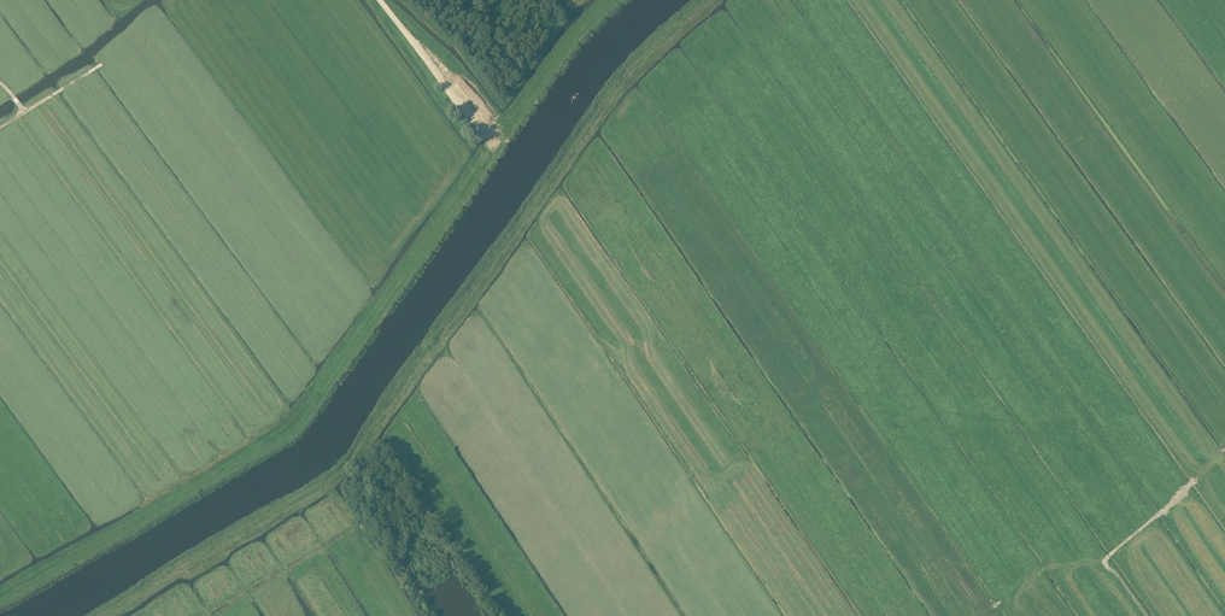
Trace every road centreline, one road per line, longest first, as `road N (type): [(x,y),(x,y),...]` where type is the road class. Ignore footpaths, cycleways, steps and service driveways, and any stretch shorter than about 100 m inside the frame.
road 1 (track): [(1143,615),(1104,560),(1224,458)]
road 2 (unclassified): [(470,118),(380,0)]
road 3 (track): [(980,615),(1036,570),(1104,560)]

